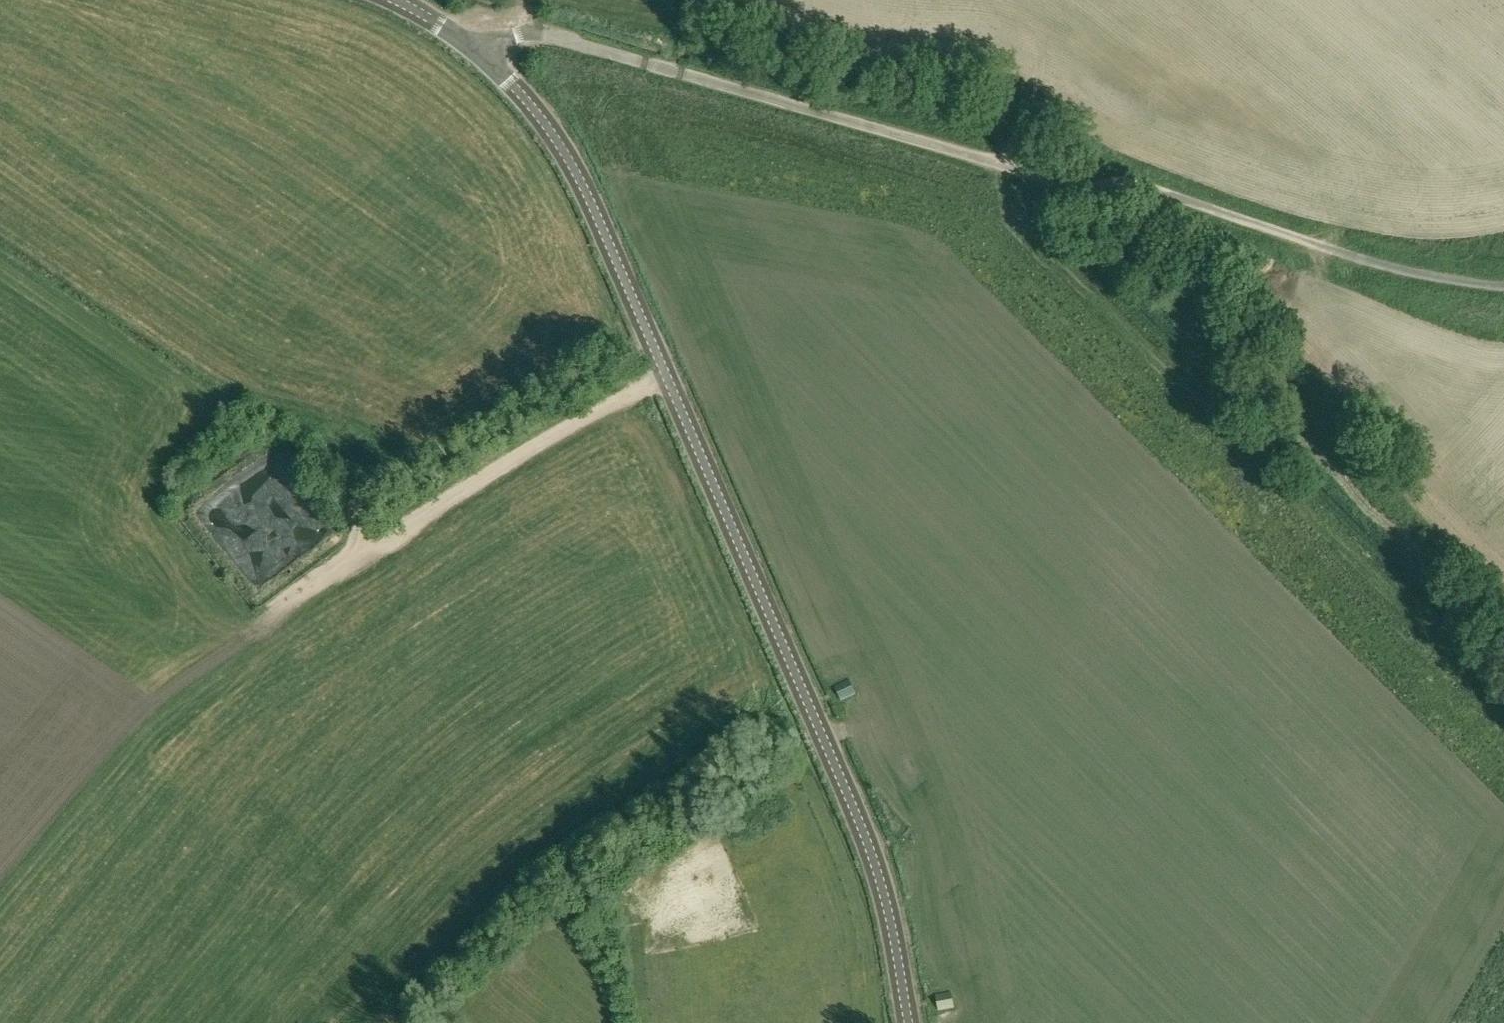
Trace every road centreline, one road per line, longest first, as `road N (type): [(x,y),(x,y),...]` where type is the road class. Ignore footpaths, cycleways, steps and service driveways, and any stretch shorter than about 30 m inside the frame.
road 1 (unclassified): [(909,1022),(897,943),(860,825),(577,173),(528,102),(474,51)]
road 2 (unclassified): [(1075,196),(1002,164),(526,33),(474,51)]
road 3 (track): [(1075,196),(1308,409)]

